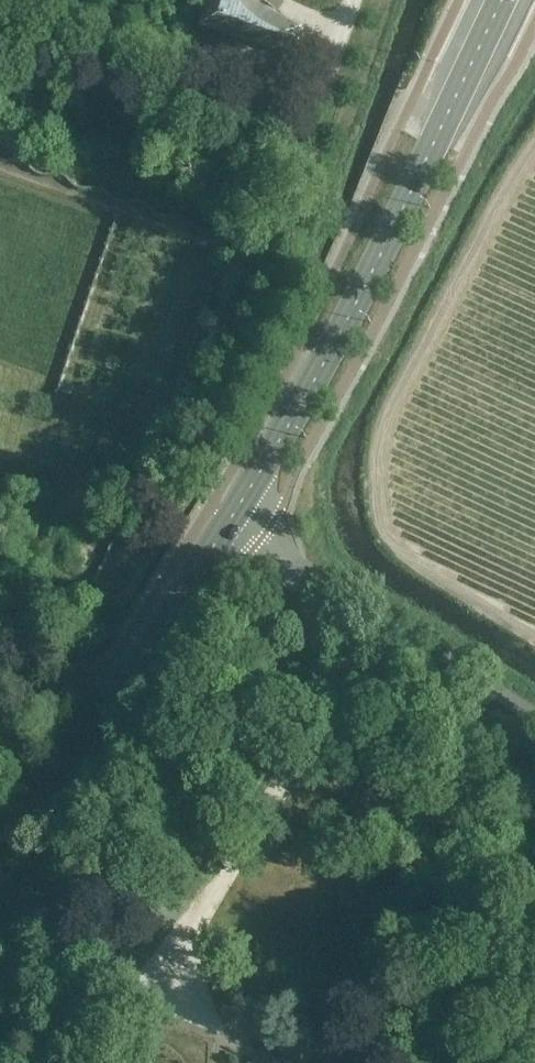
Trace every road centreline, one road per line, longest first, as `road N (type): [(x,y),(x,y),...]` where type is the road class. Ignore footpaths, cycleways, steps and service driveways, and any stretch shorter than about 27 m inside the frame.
road 1 (primary): [(233,516),(376,261),(502,0)]
road 2 (primary): [(0,993),(117,696),(233,516)]
road 3 (track): [(0,46),(247,127),(288,123),(315,107),(336,73)]
road 4 (unclassified): [(534,732),(264,534)]

